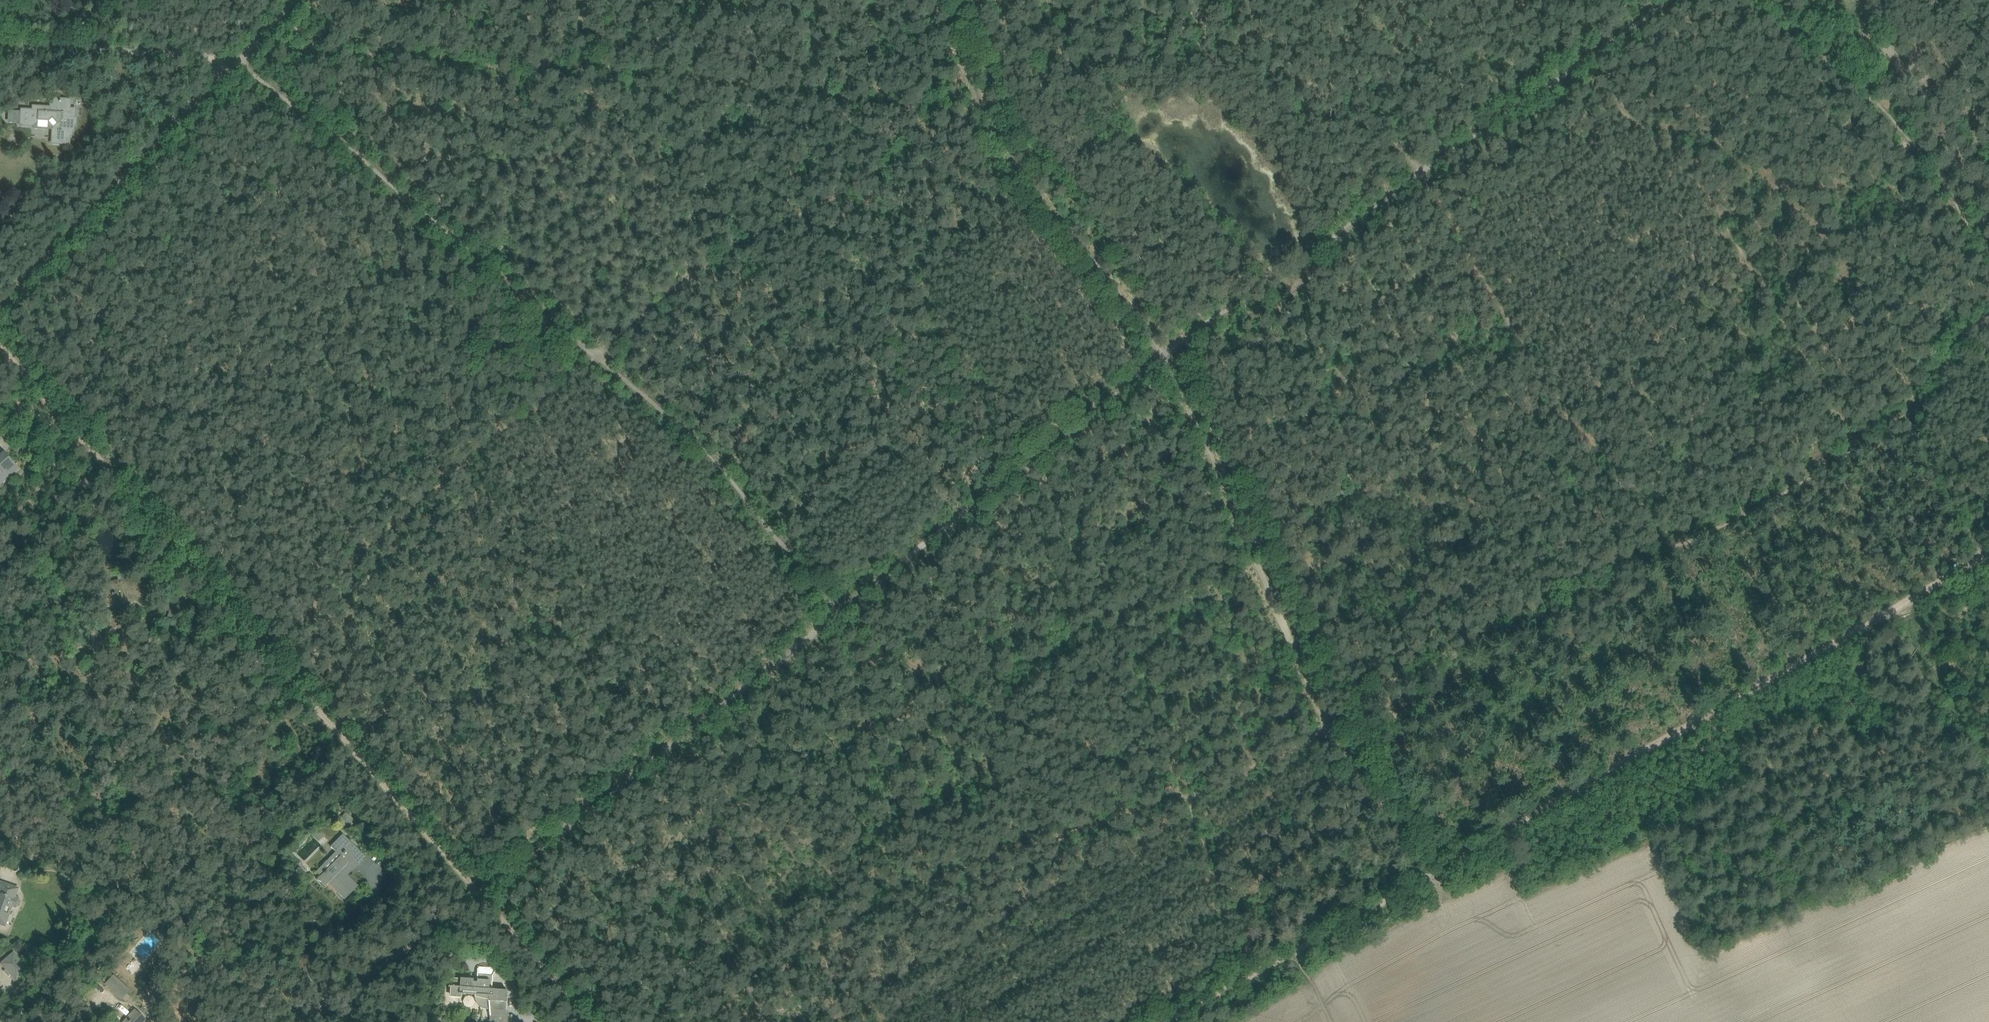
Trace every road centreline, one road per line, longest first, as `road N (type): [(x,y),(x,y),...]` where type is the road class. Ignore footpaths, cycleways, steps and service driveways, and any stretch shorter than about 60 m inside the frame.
road 1 (track): [(479,890),(1160,353),(1219,312),(1285,293),(1322,248),(1666,0)]
road 2 (track): [(1988,557),(1163,1021)]
road 3 (track): [(249,630),(577,376),(717,255),(988,114)]
road 4 (track): [(239,61),(690,431),(836,611)]
road 5 (residential): [(479,890),(0,349)]
road 6 (residential): [(0,305),(239,61),(5,45)]
road 7 (track): [(1769,0),(1957,192),(1988,251)]
road 8 (track): [(1006,104),(1095,70),(1231,58),(1279,69)]
road 9 (residential): [(292,1021),(479,890)]
road 10 (residential): [(589,1021),(479,890)]

